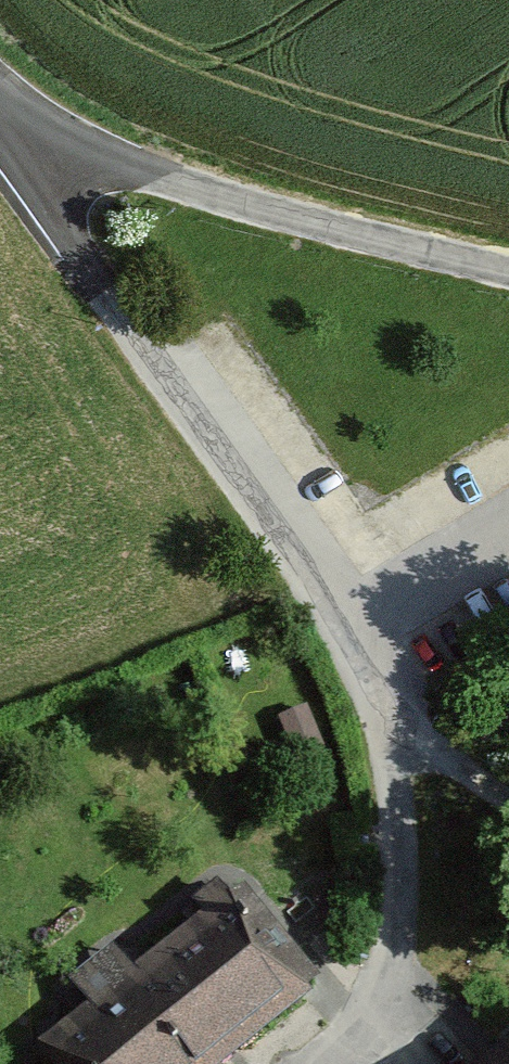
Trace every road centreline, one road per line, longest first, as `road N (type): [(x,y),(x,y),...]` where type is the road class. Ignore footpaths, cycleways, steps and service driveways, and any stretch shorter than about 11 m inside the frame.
road 1 (residential): [(30,155),(68,235),(343,629),(370,688),(394,805),(392,960),(371,1022),(326,1063)]
road 2 (residential): [(30,155),(145,172),(508,275)]
road 3 (track): [(384,737),(508,797)]

